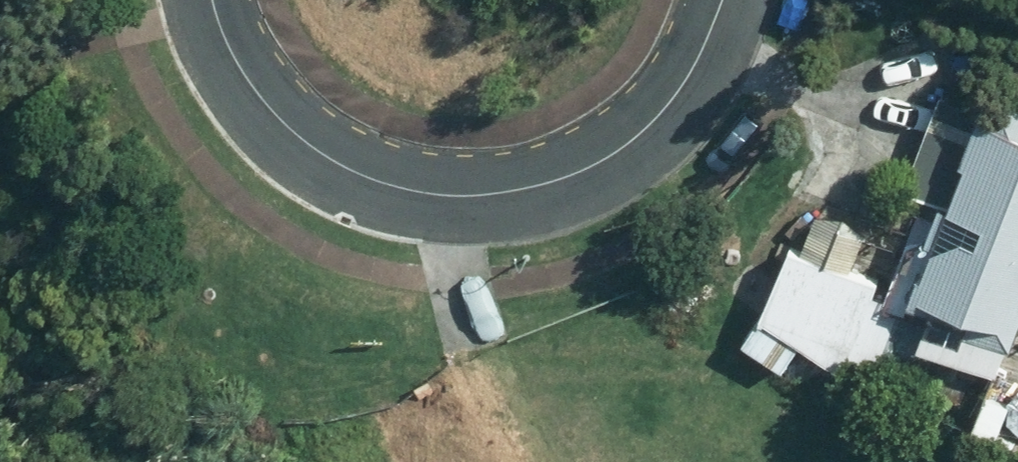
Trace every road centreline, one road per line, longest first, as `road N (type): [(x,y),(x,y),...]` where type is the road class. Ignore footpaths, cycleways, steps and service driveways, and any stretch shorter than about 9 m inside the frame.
road 1 (residential): [(213,0),(253,88),(311,148),(385,184),(458,197),(586,171),(639,135),(684,83),(723,0)]
road 2 (track): [(458,197),(486,343),(553,461)]

